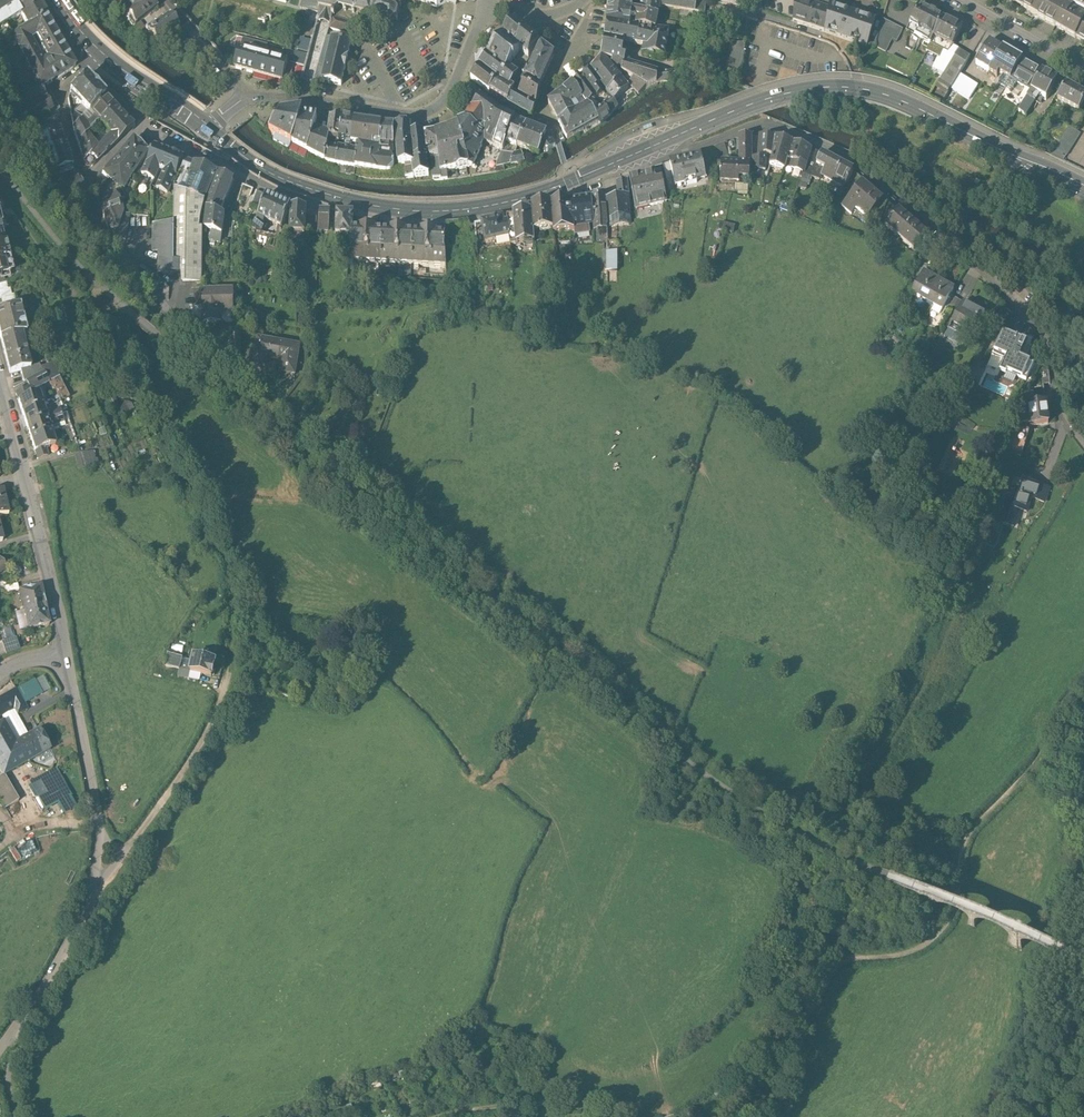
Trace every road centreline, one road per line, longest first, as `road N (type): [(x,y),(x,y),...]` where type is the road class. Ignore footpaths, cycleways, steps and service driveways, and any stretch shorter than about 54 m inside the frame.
road 1 (track): [(1083,679),(1066,689),(1036,757),(965,836),(948,921),(909,952),(849,956),(833,970),(796,1061),(753,1116)]
road 2 (residential): [(659,142),(686,148),(758,123),(842,149),(868,167),(1038,318),(1061,409),(1083,440)]
road 3 (secondary): [(659,142),(760,99),(852,87),(912,101),(1083,189)]
road 4 (secondary): [(363,200),(493,204),(532,196),(659,142)]
road 5 (residential): [(65,656),(0,381)]
road 6 (residential): [(238,365),(117,242),(86,161)]
road 7 (residential): [(142,115),(203,156),(288,194),(330,204),(363,200)]
road 8 (residential): [(456,79),(544,120),(543,106),(597,0)]
road 9 (residential): [(96,878),(95,807),(65,656)]
road 10 (residential): [(456,79),(440,102),(401,112),(247,92)]
road 11 (unclassified): [(0,1050),(61,958),(96,878)]
road 12 (secondary): [(205,123),(288,178),(363,200)]
road 13 (track): [(620,1116),(514,1107),(446,1116)]
road 14 (residential): [(1083,67),(965,0)]
road 15 (secondary): [(103,41),(205,123)]
road 16 (residential): [(170,0),(247,92)]

